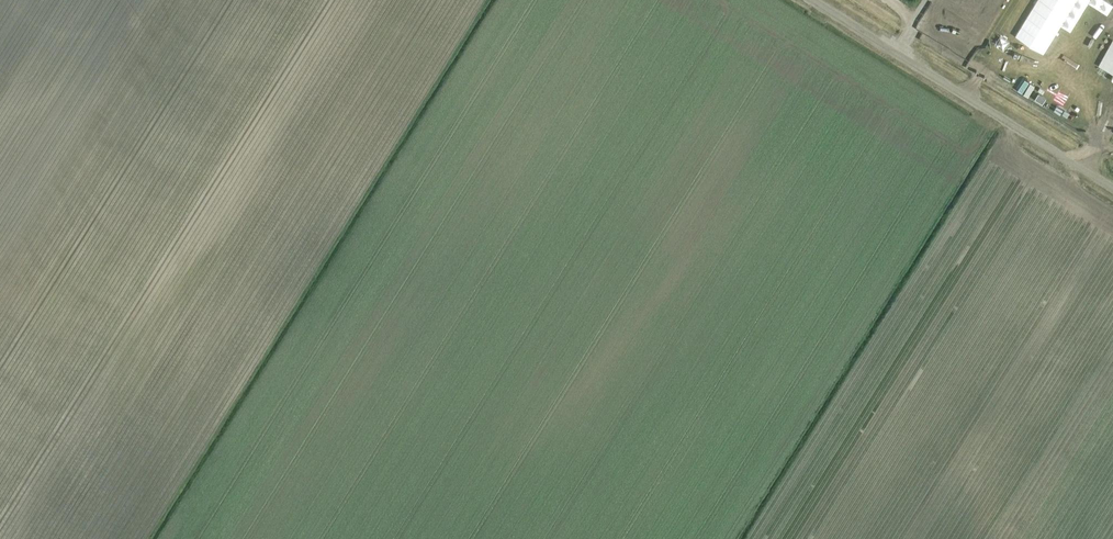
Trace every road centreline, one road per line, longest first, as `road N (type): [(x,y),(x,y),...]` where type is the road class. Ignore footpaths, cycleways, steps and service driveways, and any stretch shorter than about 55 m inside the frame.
road 1 (unclassified): [(1112,188),(812,0)]

